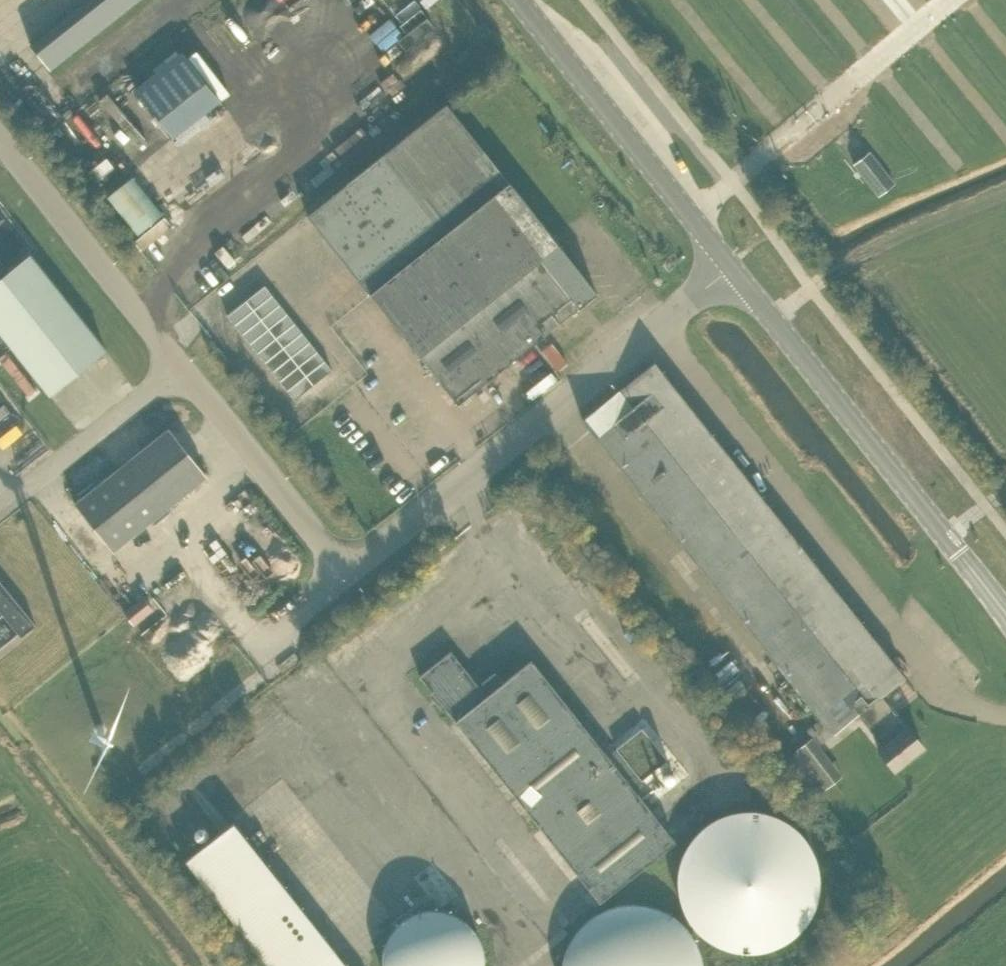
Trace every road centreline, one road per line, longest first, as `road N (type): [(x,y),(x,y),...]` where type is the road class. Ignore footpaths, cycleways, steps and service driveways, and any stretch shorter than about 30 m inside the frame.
road 1 (unclassified): [(1005,712),(943,695),(897,650),(660,325)]
road 2 (primary): [(1005,616),(727,262)]
road 3 (unclassified): [(344,580),(660,325)]
road 4 (primary): [(727,262),(520,0)]
road 5 (unclassified): [(178,372),(0,146)]
road 6 (unclassified): [(344,580),(178,372)]
road 7 (unclassified): [(178,372),(0,510)]
road 8 (unclassified): [(261,673),(269,641),(344,580)]

